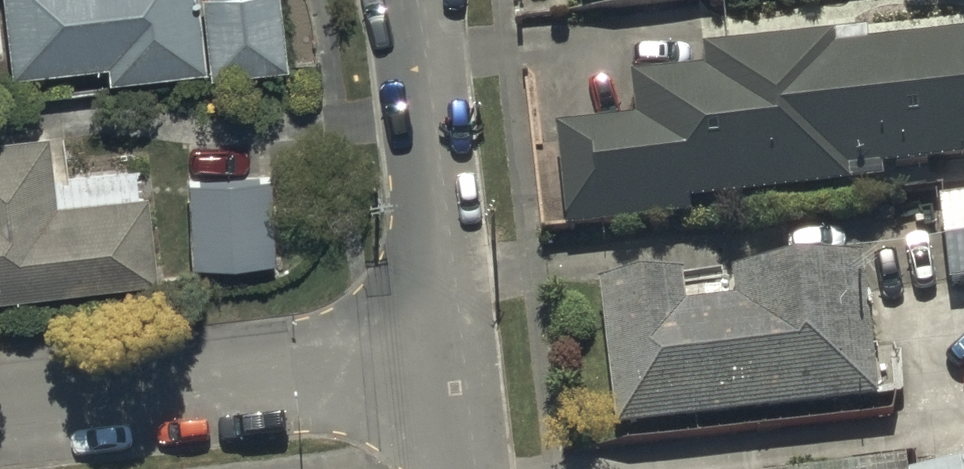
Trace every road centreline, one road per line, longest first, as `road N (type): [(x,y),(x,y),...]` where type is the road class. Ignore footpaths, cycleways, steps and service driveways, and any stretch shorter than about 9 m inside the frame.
road 1 (residential): [(453,356),(0,412)]
road 2 (residential): [(453,356),(414,0)]

